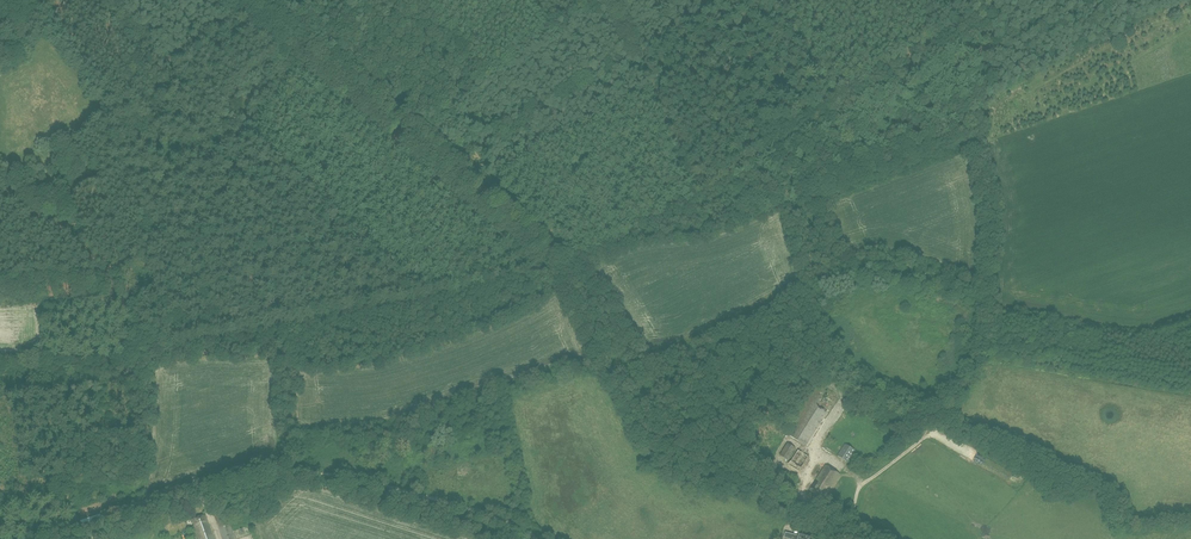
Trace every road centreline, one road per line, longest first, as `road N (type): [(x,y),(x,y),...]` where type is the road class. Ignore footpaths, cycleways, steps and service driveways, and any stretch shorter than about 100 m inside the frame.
road 1 (unclassified): [(87,538),(293,467),(510,519),(539,538)]

